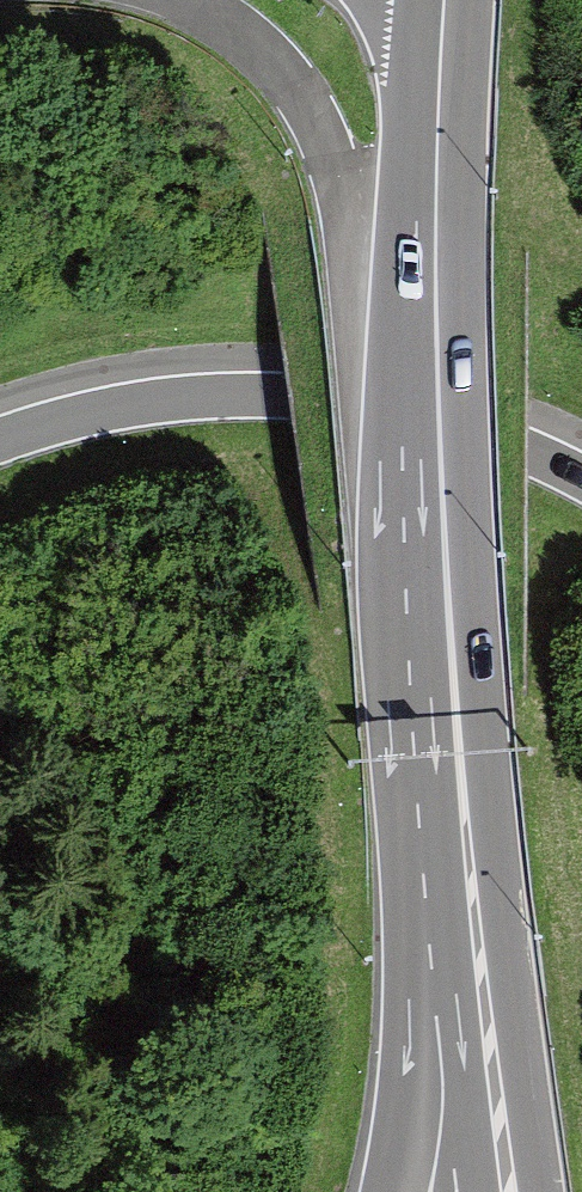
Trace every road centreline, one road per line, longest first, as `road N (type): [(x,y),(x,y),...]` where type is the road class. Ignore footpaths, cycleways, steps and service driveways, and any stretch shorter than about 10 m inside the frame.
road 1 (trunk): [(457,735),(436,394),(439,66)]
road 2 (motorway): [(581,483),(528,454),(414,419),(292,396),(102,410),(0,440)]
road 3 (trunk): [(542,1191),(457,735)]
road 4 (motorway): [(440,898),(392,1191)]
road 5 (trunk): [(440,898),(466,1110),(463,1191)]
road 6 (trunk): [(457,735),(440,898)]

